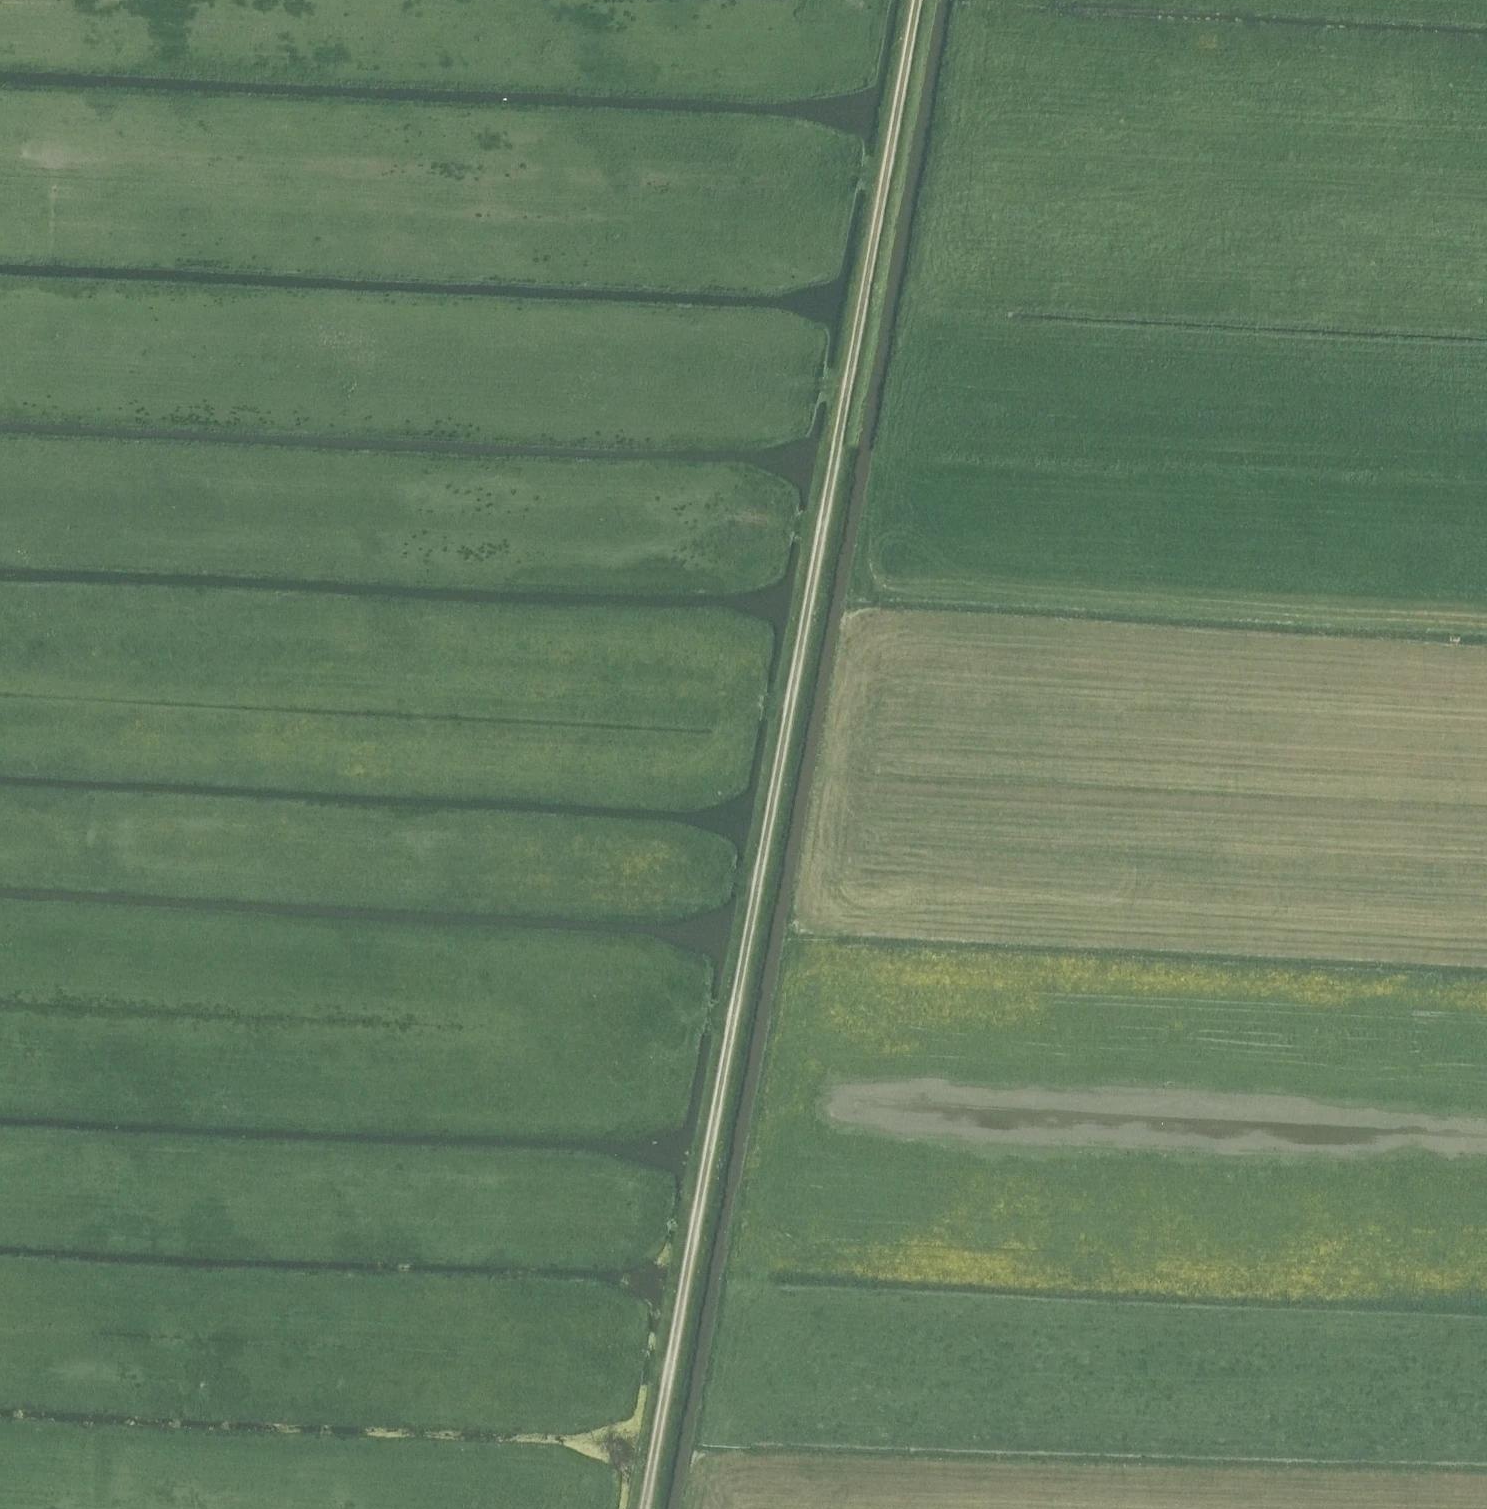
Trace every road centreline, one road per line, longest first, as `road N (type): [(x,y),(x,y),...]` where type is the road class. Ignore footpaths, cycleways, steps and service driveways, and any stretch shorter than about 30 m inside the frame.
road 1 (track): [(919,0),(644,1508)]

